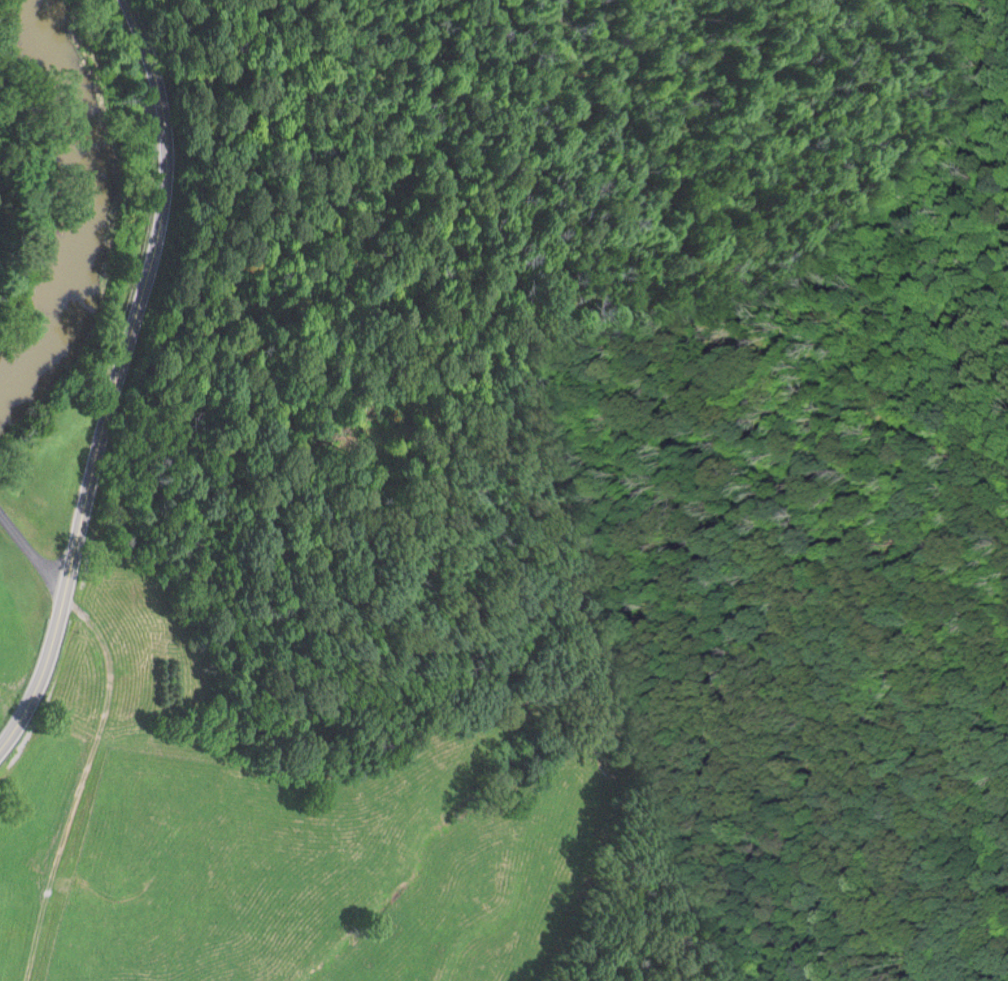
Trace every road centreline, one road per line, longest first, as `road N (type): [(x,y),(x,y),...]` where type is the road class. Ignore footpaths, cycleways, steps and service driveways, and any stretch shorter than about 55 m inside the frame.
road 1 (primary): [(0,742),(51,649),(167,198),(158,91),(120,0)]

